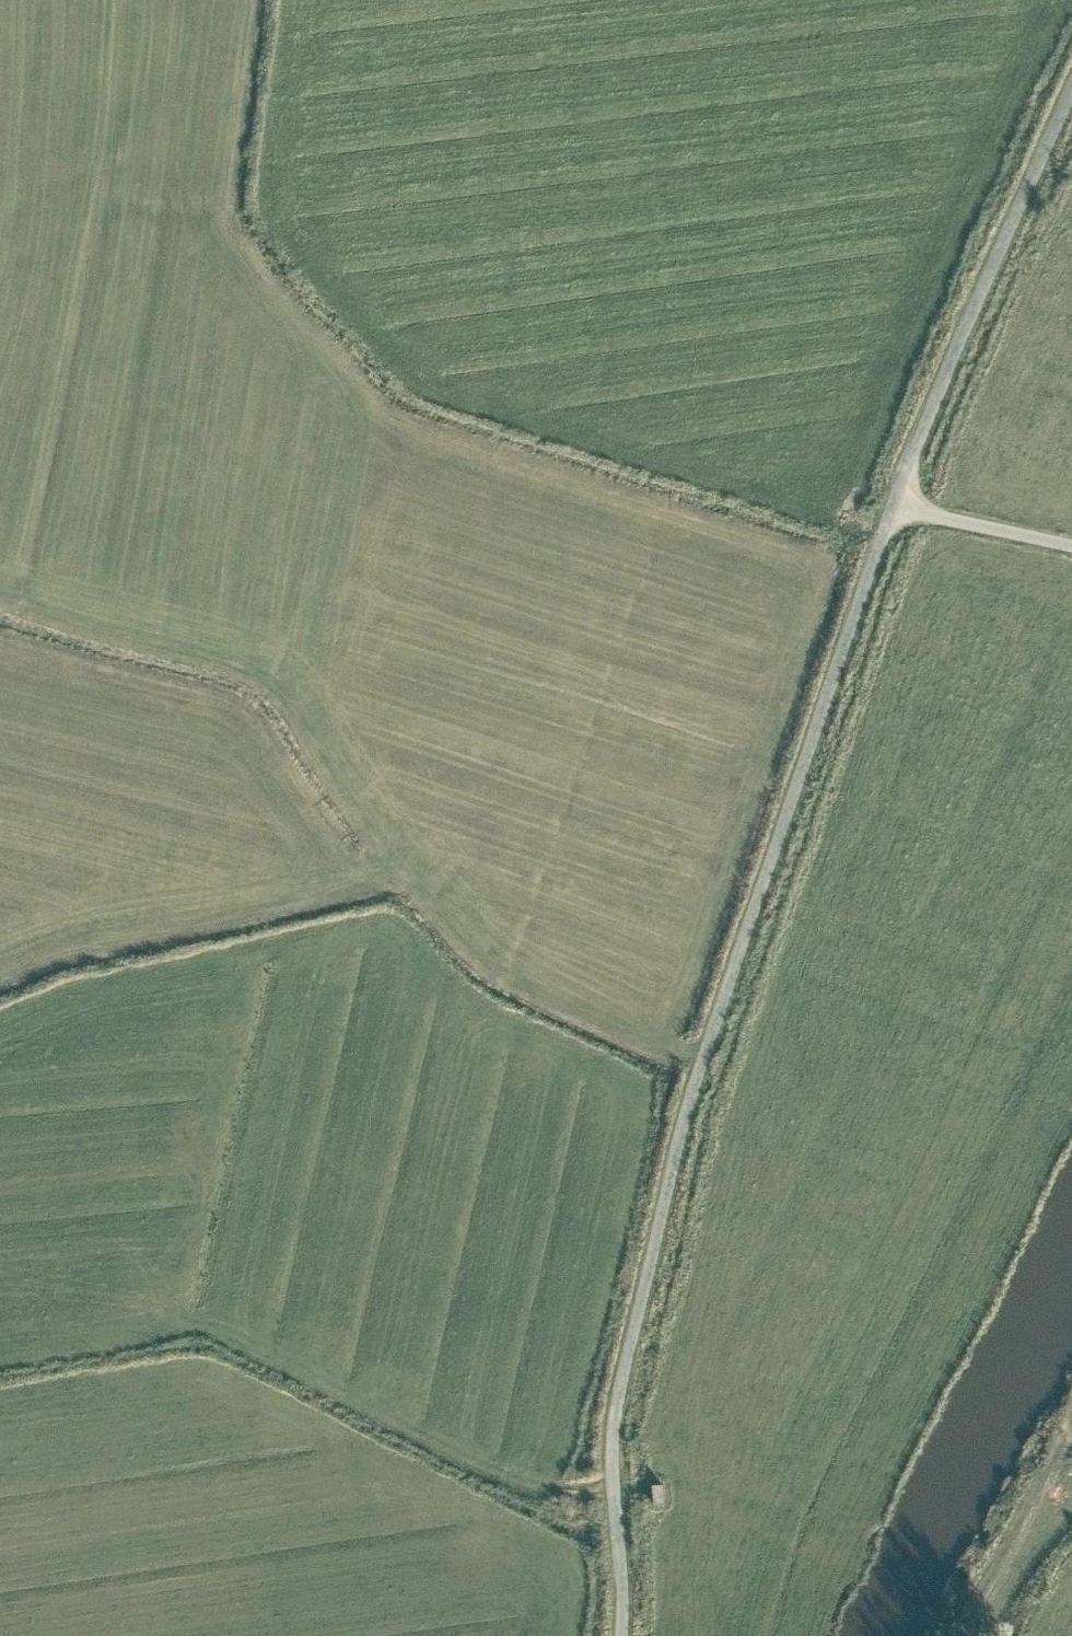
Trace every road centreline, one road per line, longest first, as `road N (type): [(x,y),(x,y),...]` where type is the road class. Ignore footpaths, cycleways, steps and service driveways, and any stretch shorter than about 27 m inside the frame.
road 1 (unclassified): [(892,510),(727,980),(618,1382),(605,1520),(617,1635)]
road 2 (unclassified): [(1071,111),(992,270),(892,510)]
road 3 (unclassified): [(892,510),(1071,545)]

